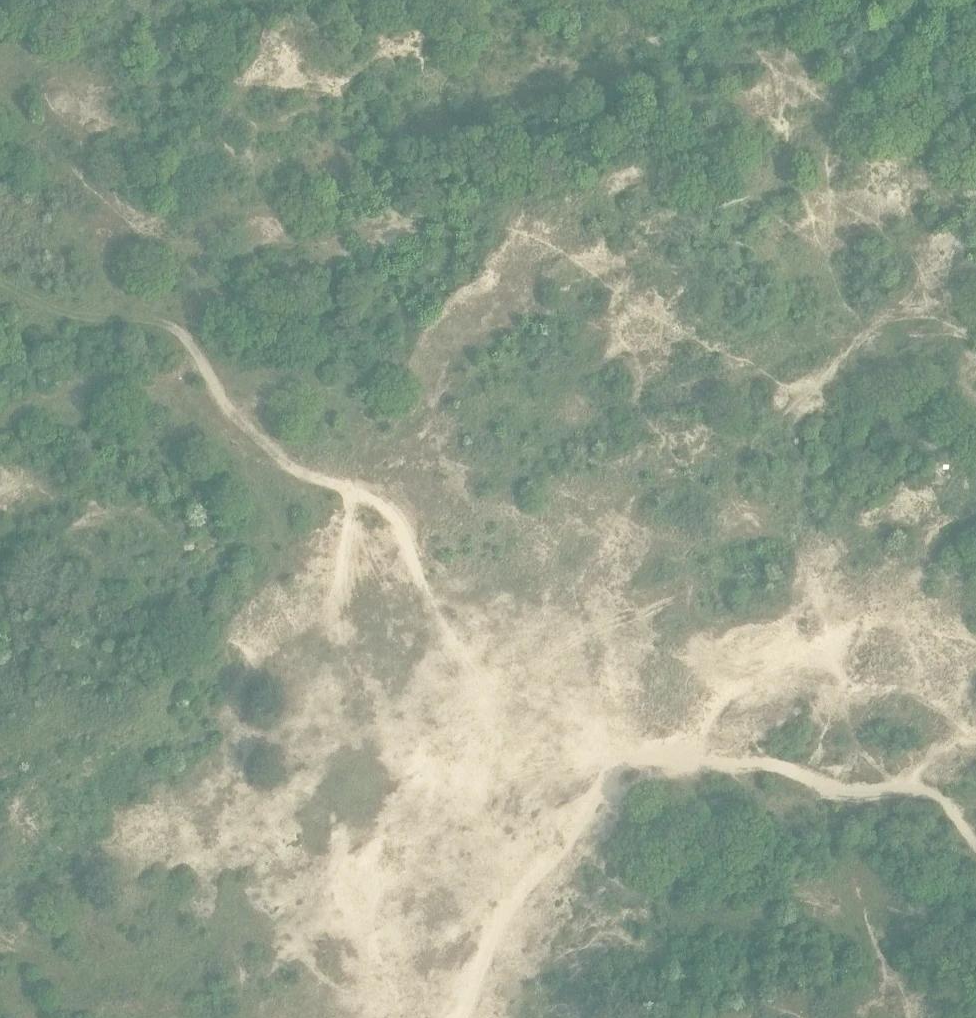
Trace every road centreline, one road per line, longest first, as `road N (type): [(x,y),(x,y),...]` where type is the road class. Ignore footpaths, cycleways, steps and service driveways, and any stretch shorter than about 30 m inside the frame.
road 1 (track): [(470,1017),(513,871),(528,850),(567,841),(605,777),(703,729),(769,682),(826,679),(920,697),(975,724)]
road 2 (track): [(0,282),(57,309),(179,322),(263,497)]
road 3 (track): [(640,759),(783,771),(854,791),(906,788),(935,799),(975,852)]

